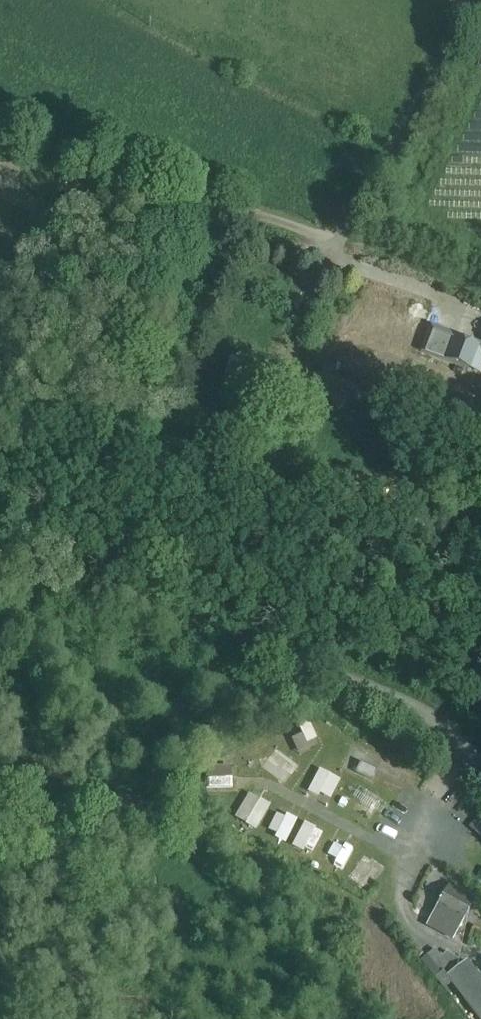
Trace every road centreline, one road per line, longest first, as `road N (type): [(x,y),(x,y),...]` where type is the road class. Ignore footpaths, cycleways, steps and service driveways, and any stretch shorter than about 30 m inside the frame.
road 1 (residential): [(0,549),(340,681),(461,742),(480,765)]

